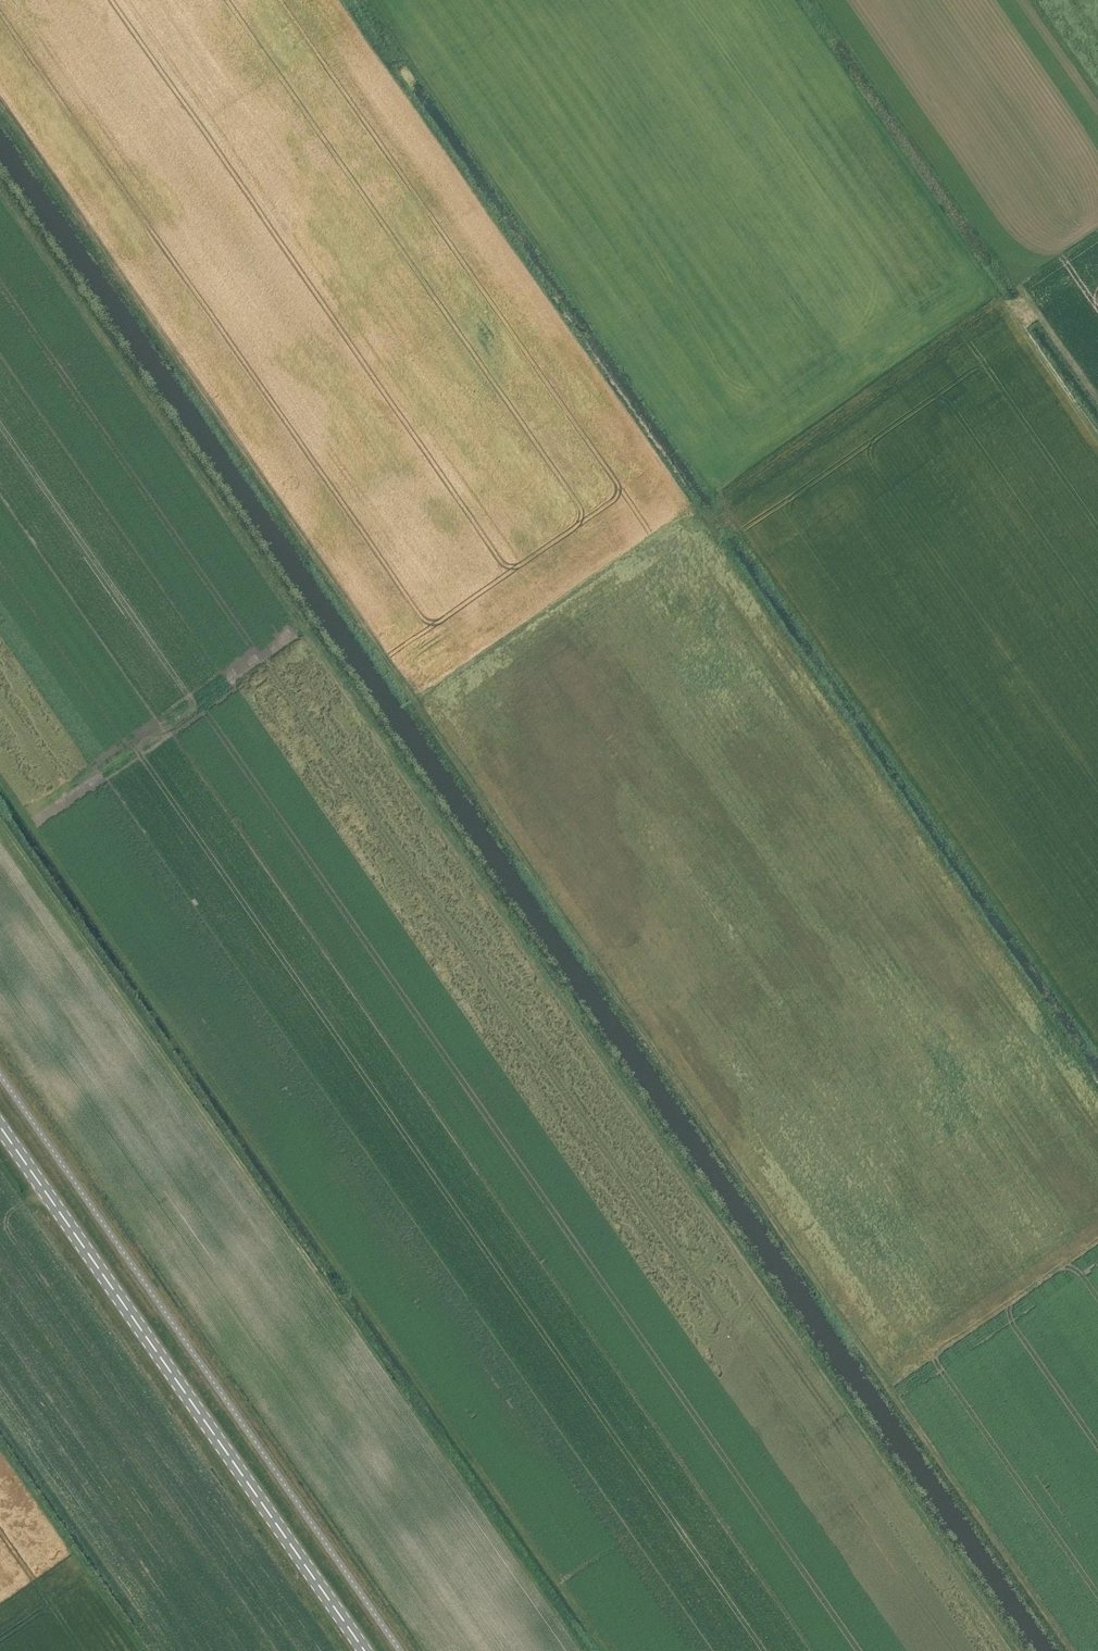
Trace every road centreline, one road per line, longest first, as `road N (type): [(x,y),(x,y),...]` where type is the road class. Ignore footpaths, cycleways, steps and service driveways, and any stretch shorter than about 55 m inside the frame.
road 1 (track): [(0,181),(1019,1650)]
road 2 (primary): [(365,1650),(0,1126)]

